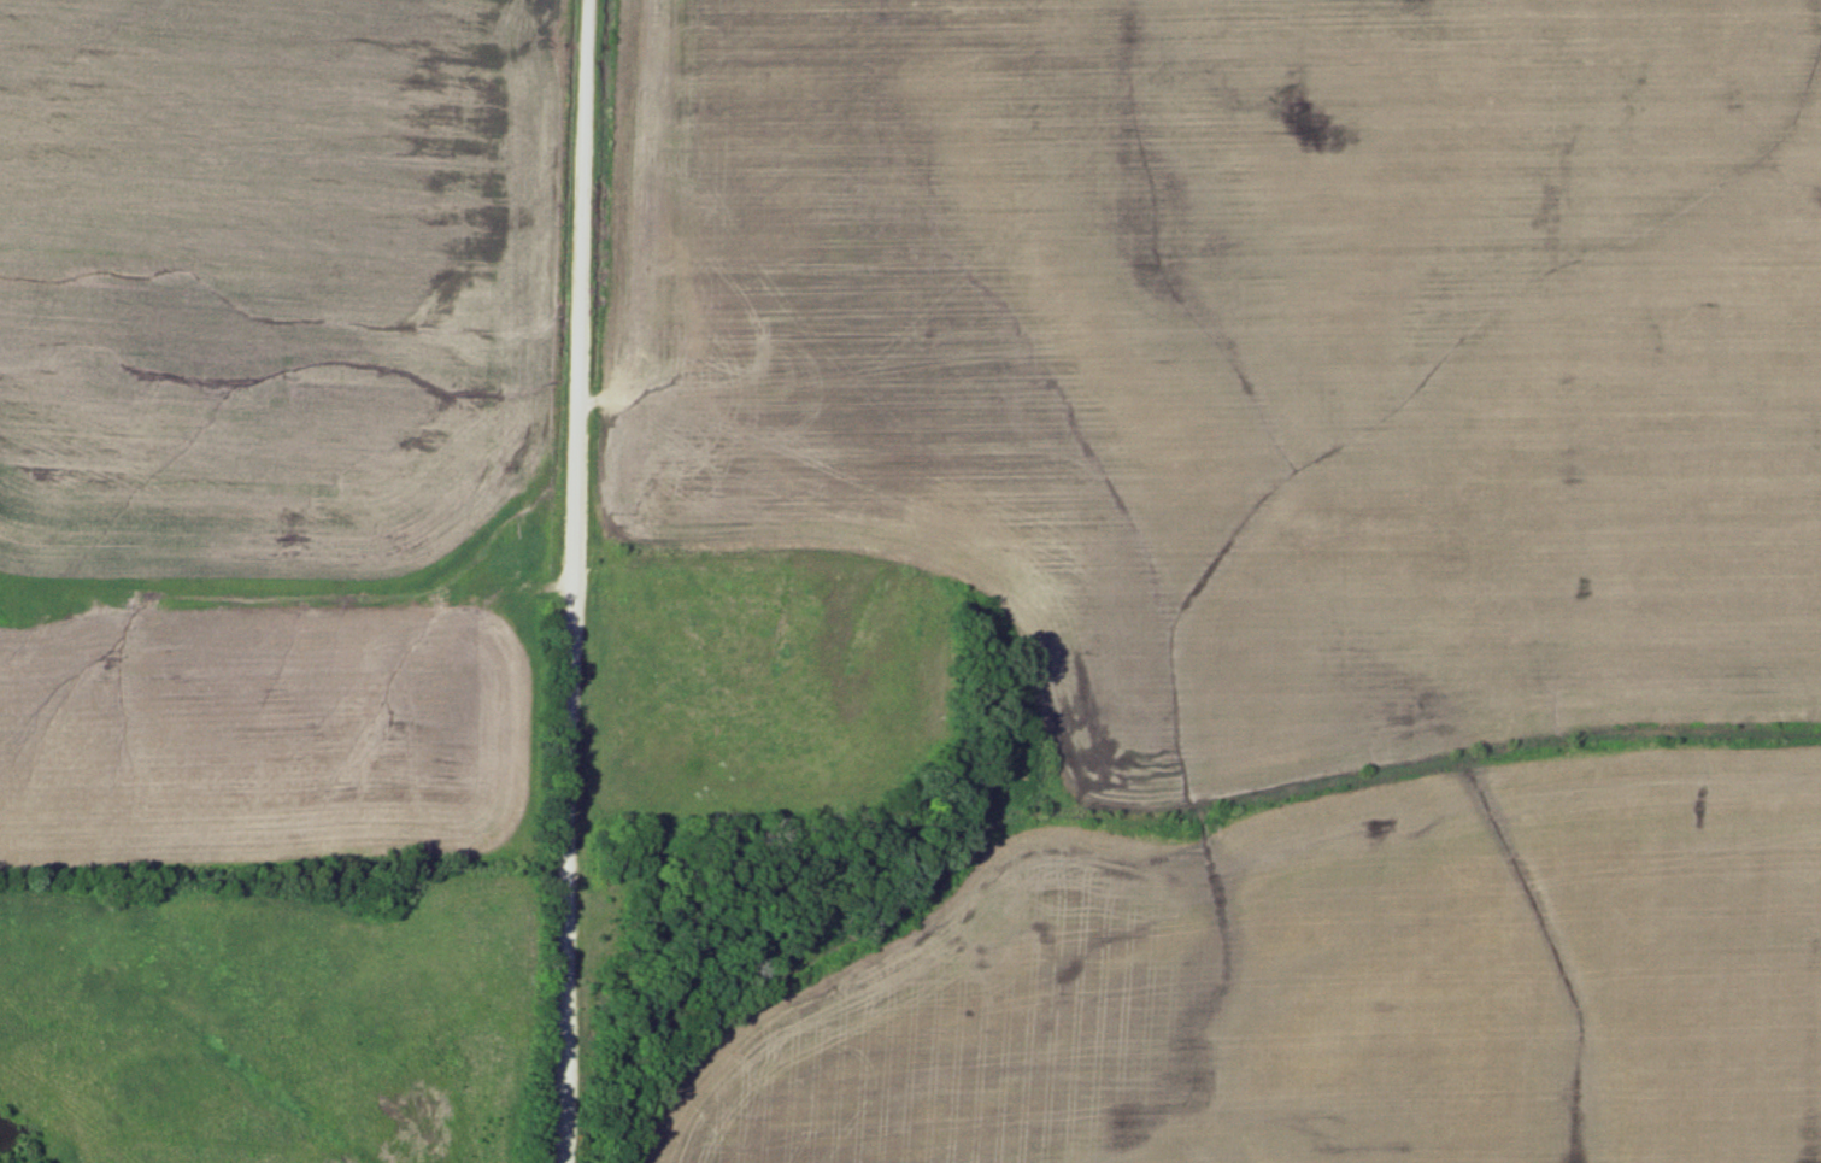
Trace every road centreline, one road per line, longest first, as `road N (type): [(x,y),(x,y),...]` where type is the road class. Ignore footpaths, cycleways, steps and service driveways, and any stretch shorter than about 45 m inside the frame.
road 1 (residential): [(558,1162),(584,0)]

